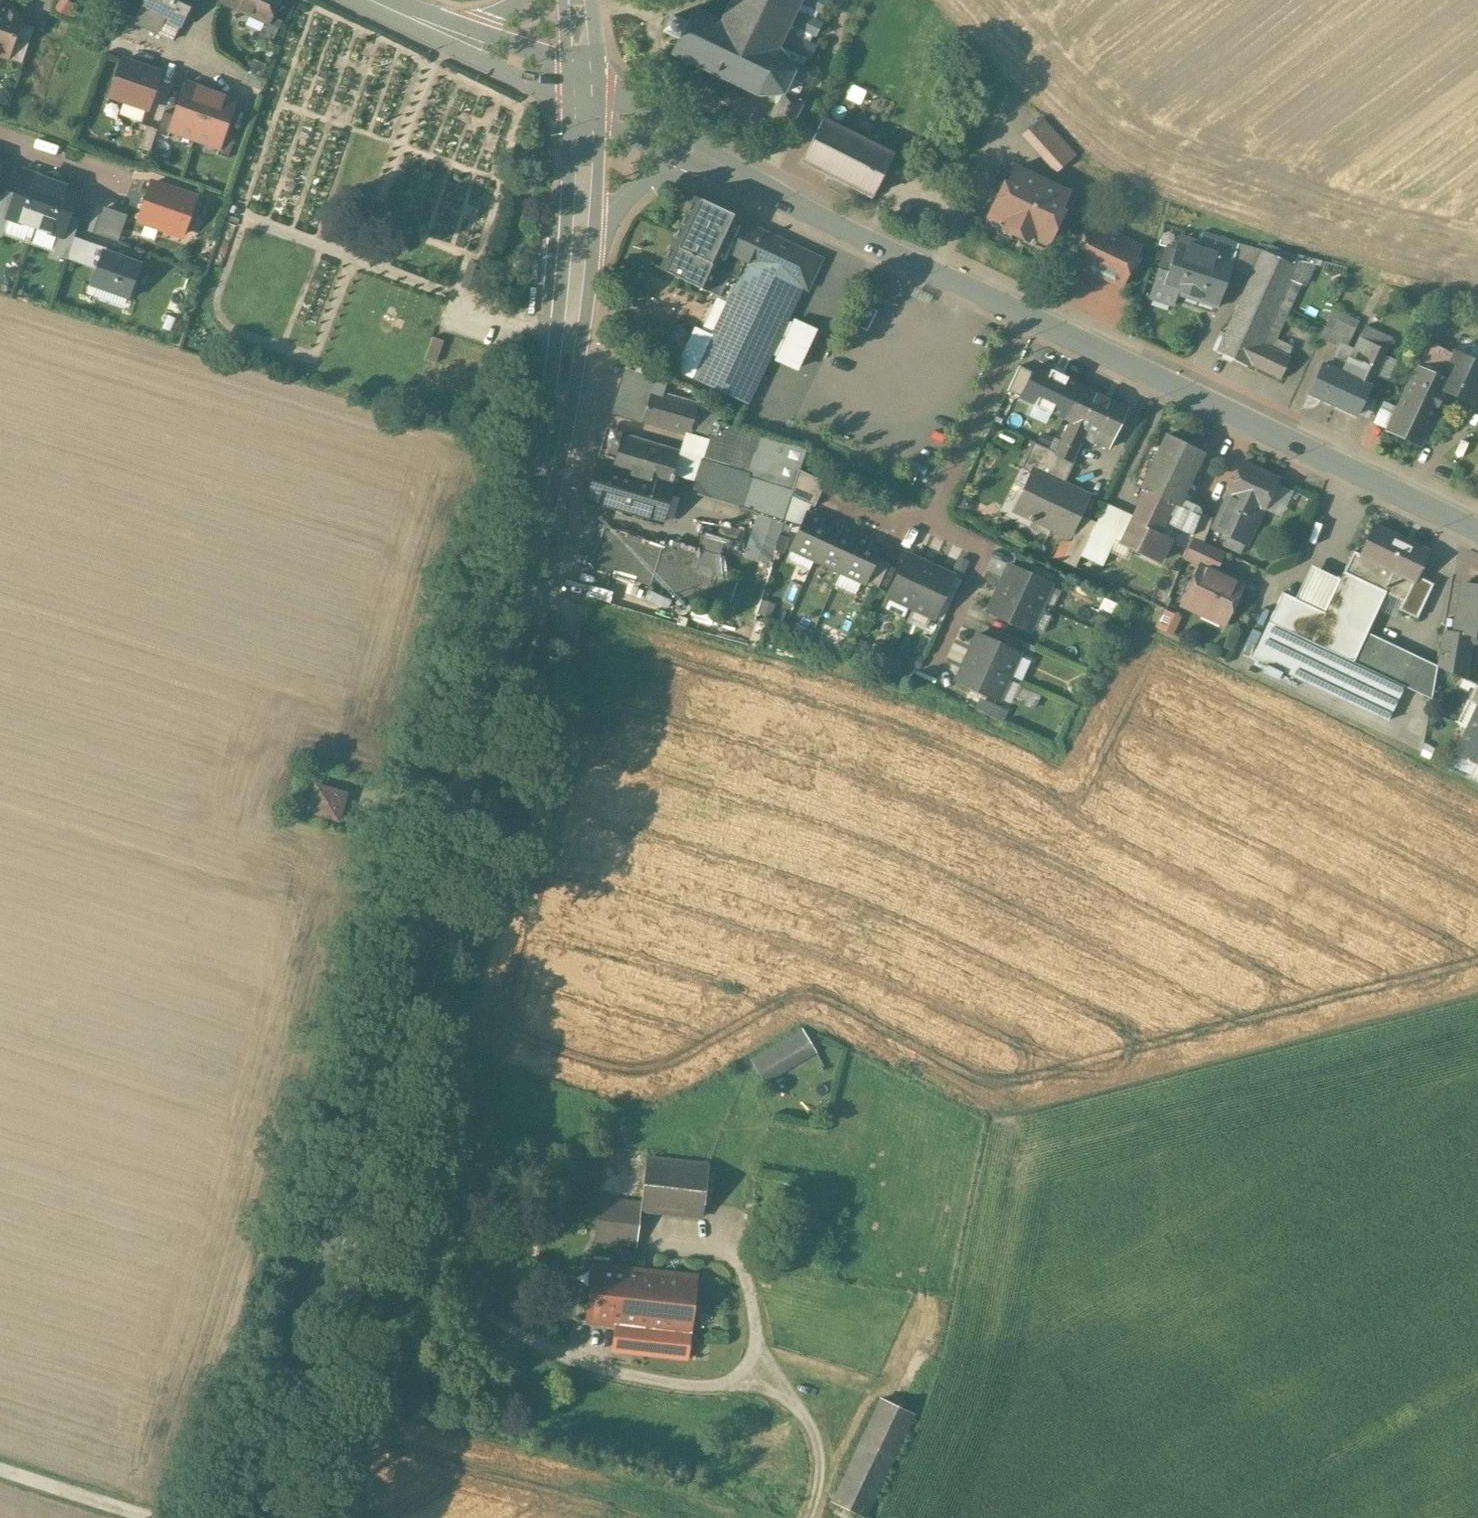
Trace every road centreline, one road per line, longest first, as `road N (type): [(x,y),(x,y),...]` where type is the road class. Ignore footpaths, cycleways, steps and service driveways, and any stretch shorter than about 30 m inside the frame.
road 1 (secondary): [(577,257),(562,392),(536,505),(247,1517)]
road 2 (tertiary): [(1477,527),(1023,314)]
road 3 (tertiary): [(1023,314),(725,170)]
road 4 (track): [(809,1517),(820,1467),(809,1424),(770,1372),(735,1239)]
road 5 (residential): [(1023,314),(930,510)]
road 6 (residential): [(930,510),(989,540),(934,654)]
road 7 (secondary): [(577,257),(605,218),(654,177),(725,170)]
road 8 (secondary): [(583,92),(577,257)]
road 9 (tertiary): [(725,170),(583,92)]
road 10 (tertiary): [(583,92),(437,27)]

